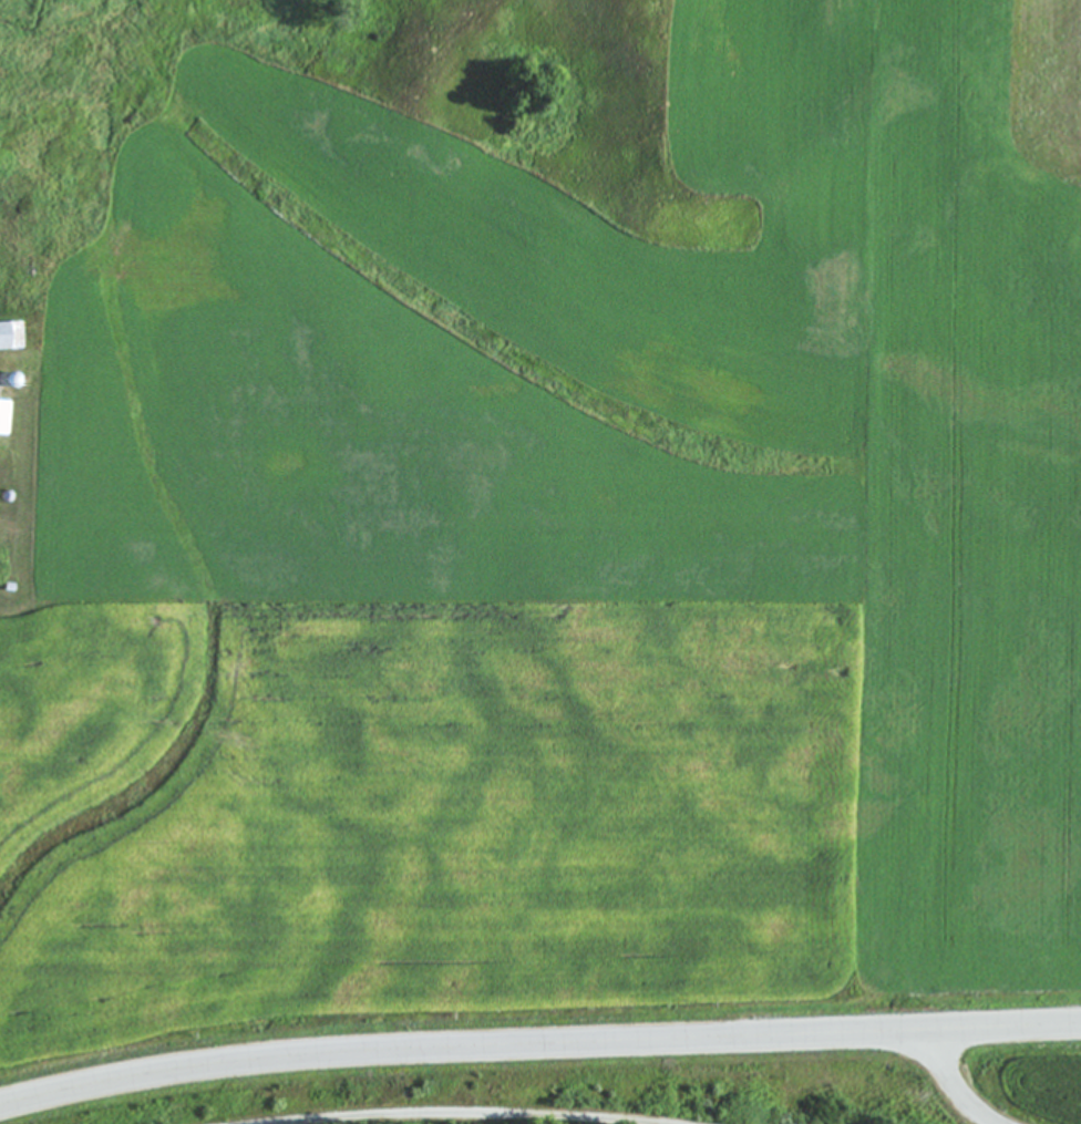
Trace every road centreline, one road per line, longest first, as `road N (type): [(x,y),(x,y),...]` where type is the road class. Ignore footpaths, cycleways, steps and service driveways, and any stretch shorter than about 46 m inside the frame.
road 1 (primary): [(0,1109),(165,1074),(361,1053),(1080,1025)]
road 2 (residential): [(928,1031),(966,1099),(1007,1123)]

